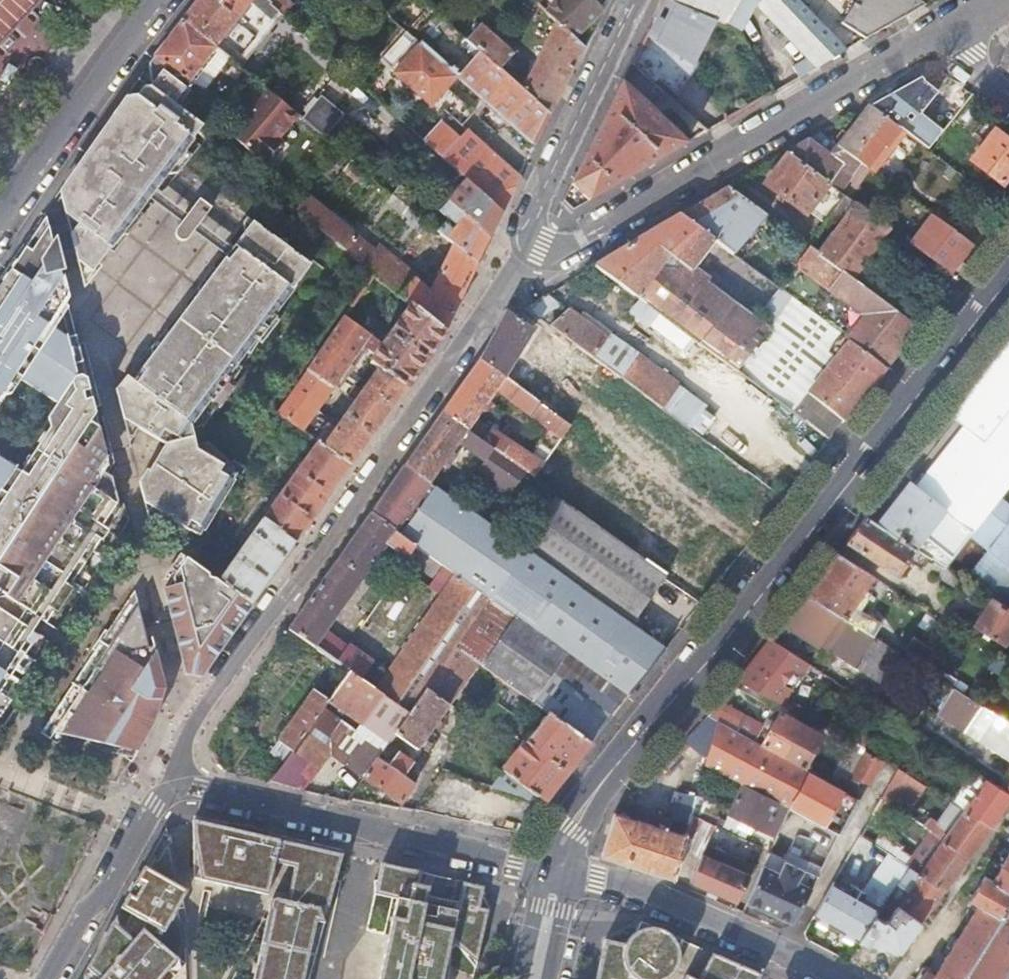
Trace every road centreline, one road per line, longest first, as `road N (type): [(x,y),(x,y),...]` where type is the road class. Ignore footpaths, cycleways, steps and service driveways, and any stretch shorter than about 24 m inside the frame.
road 1 (secondary): [(559,871),(572,828),(596,791),(1008,279)]
road 2 (residential): [(535,244),(217,688),(184,743),(180,786)]
road 3 (residential): [(936,34),(568,247),(535,244)]
road 4 (tertiary): [(180,786),(559,871)]
road 5 (tertiary): [(838,978),(680,905),(559,871)]
road 6 (residential): [(535,244),(535,222),(642,0)]
road 7 (tertiary): [(155,0),(0,207)]
road 8 (tertiary): [(52,978),(156,804),(180,786)]
road 9 (residential): [(901,978),(1008,822)]

